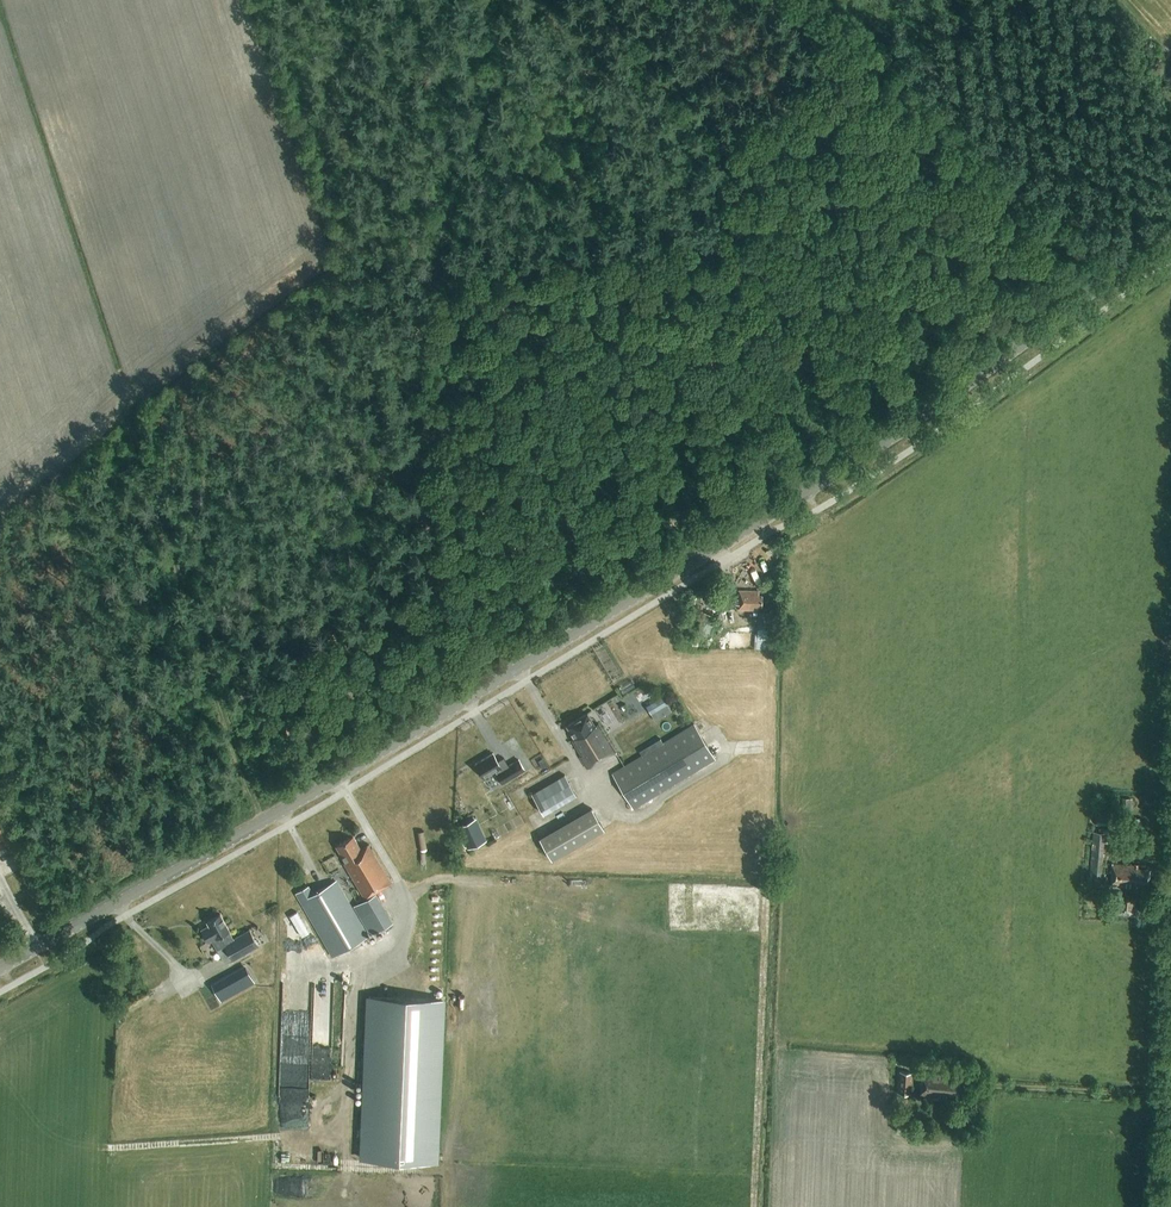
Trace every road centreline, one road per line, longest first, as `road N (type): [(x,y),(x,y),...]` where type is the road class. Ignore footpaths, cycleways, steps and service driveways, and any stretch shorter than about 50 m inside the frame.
road 1 (tertiary): [(0,967),(273,816),(804,497),(1170,234)]
road 2 (track): [(501,35),(420,296),(403,390),(412,494),(448,594),(496,681)]
road 3 (track): [(128,423),(265,821)]
road 4 (track): [(831,0),(1125,268)]
road 5 (unclassified): [(987,1087),(1170,1097)]

